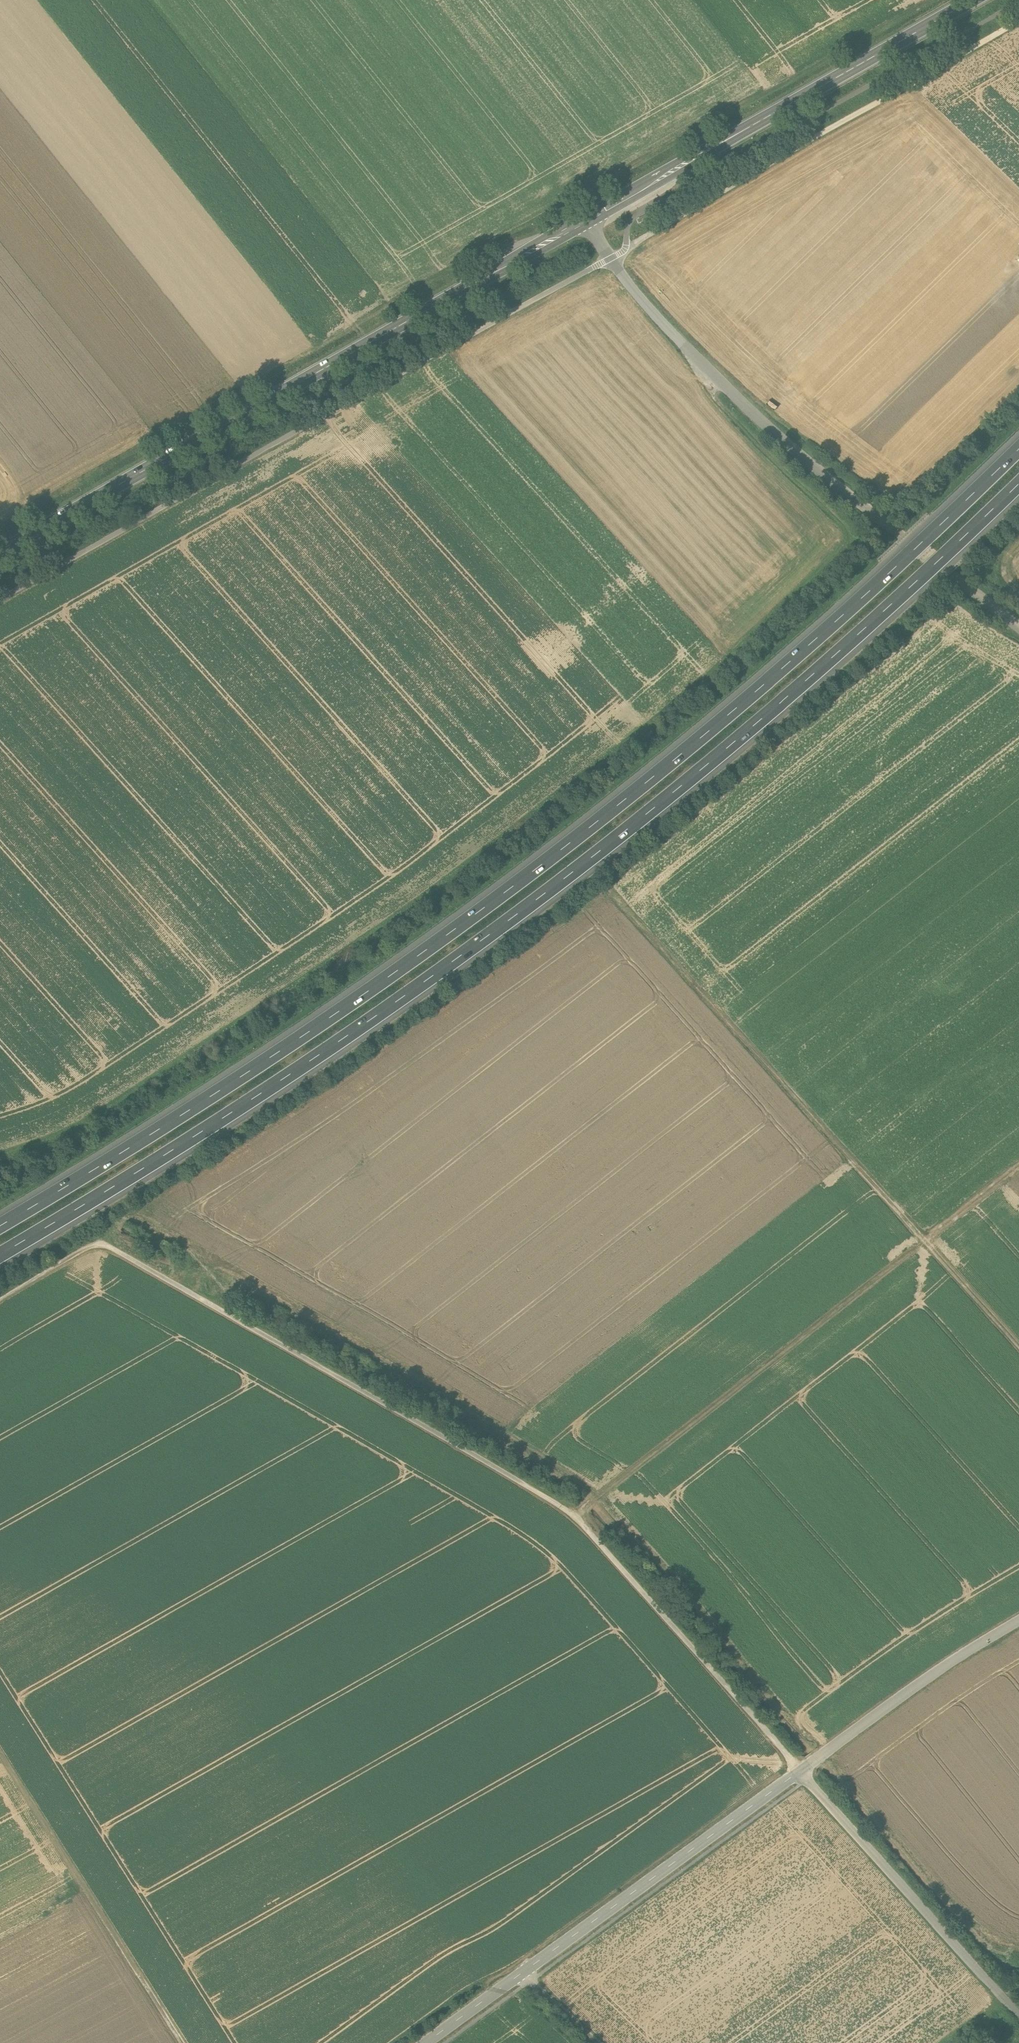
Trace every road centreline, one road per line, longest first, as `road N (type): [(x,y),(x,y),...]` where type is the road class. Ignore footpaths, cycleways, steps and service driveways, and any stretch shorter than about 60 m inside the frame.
road 1 (track): [(0,1156),(48,1152),(412,909),(688,696),(856,541),(717,404),(705,388),(711,373)]
road 2 (motorway): [(1018,441),(757,688),(472,916),(227,1082),(0,1221)]
road 3 (motorway): [(0,1256),(237,1113),(488,939),(781,702),(1018,481)]
road 4 (track): [(0,527),(933,0)]
road 5 (track): [(800,1772),(577,1518),(122,1250),(0,1309)]
road 6 (secondary): [(585,219),(0,553)]
road 7 (unclassified): [(1018,628),(740,403),(644,304),(585,219)]
road 8 (track): [(1018,1168),(577,1518)]
road 9 (track): [(923,1243),(609,890)]
road 10 (unclassified): [(800,1772),(424,2042)]
road 11 (track): [(625,250),(1018,23)]
road 12 (secondary): [(973,0),(585,219)]
road 13 (track): [(0,1732),(189,2042)]
road 14 (unclassified): [(800,1772),(1018,2016)]
road 15 (unclassified): [(1018,1624),(947,1665),(800,1772)]
road 16 (track): [(926,1241),(1018,1346)]

